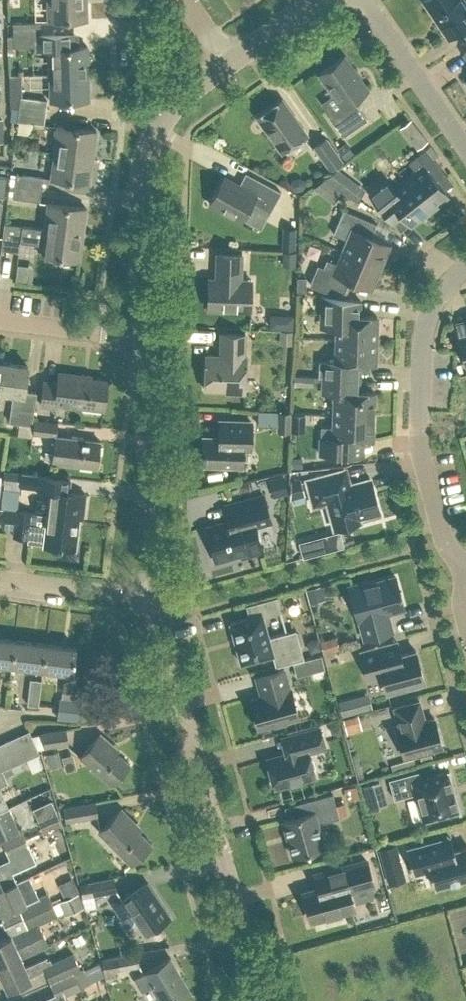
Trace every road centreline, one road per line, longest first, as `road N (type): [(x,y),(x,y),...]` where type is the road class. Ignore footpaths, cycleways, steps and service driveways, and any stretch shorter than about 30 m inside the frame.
road 1 (tertiary): [(258,1000),(158,598)]
road 2 (residential): [(465,574),(439,527),(422,427),(426,326),(465,268)]
road 3 (tertiary): [(147,335),(145,167),(171,107),(223,59)]
road 4 (tertiary): [(158,598),(147,335)]
road 5 (residential): [(465,147),(363,0)]
road 6 (residential): [(158,598),(0,579)]
road 7 (residential): [(147,335),(0,318)]

